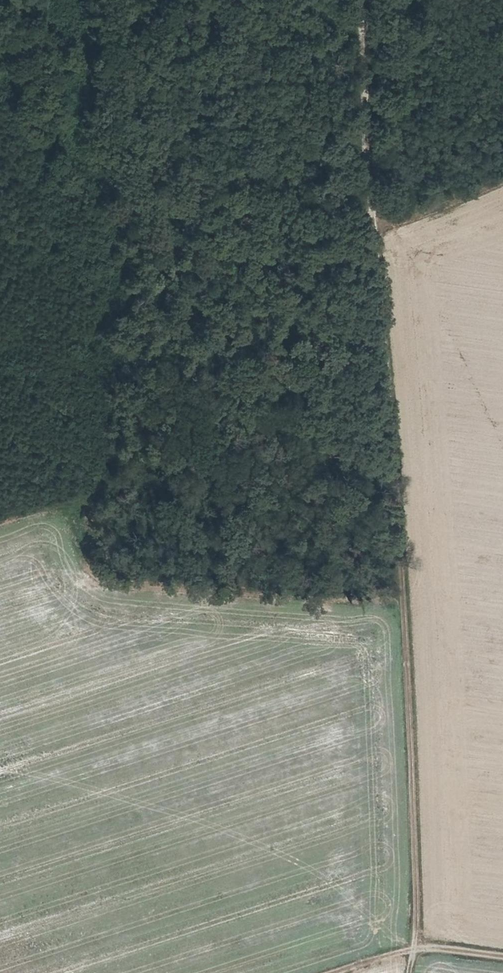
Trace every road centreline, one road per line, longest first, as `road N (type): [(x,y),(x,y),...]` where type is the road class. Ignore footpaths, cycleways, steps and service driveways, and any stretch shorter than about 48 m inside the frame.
road 1 (track): [(408,972),(415,950),(399,574),(350,0)]
road 2 (track): [(330,972),(415,950),(502,958)]
road 3 (track): [(502,179),(371,233)]

